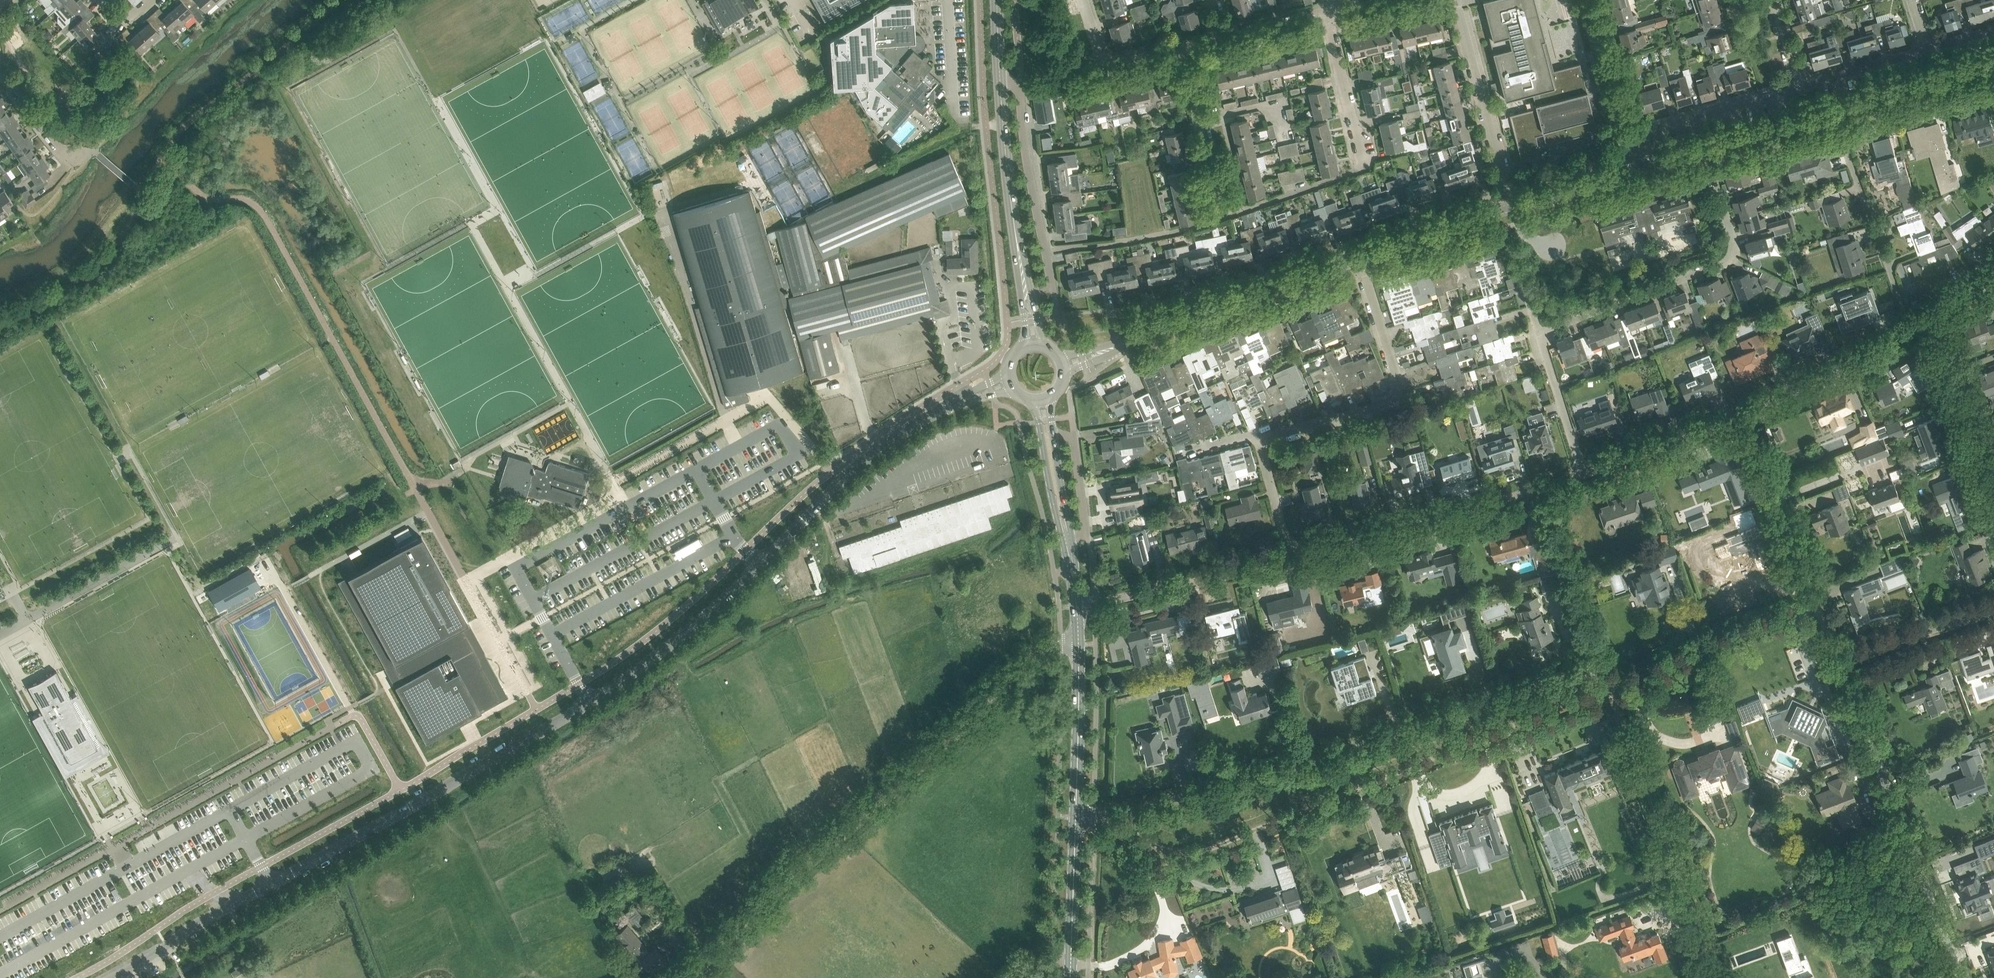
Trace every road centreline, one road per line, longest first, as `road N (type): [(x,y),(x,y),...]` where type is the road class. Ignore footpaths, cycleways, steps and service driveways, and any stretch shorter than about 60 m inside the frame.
road 1 (unclassified): [(115,977),(607,691),(708,614),(869,458),(952,406)]
road 2 (residential): [(1133,810),(1150,864),(1163,870),(1608,686)]
road 3 (unclassified): [(682,977),(1041,653),(1078,639)]
road 4 (residential): [(1608,686),(1587,670),(1133,810)]
road 5 (residential): [(1960,977),(1839,659)]
road 6 (residential): [(1539,333),(1730,259),(1733,240),(1706,150)]
road 7 (residential): [(1289,557),(1584,474)]
road 8 (residential): [(1225,217),(1359,170),(1326,12)]
road 9 (residential): [(1264,441),(1387,404),(1400,393),(1360,258)]
road 10 (residential): [(1033,297),(1052,286),(1020,88),(1000,82)]
road 11 (residential): [(1912,331),(1833,113)]
road 12 (unclassified): [(1608,686),(1815,603)]
road 13 (residential): [(1077,607),(1289,557)]
road 14 (residential): [(1509,208),(1455,0)]
road 15 (tertiary): [(1164,329),(1360,258)]
road 16 (residential): [(1815,603),(1746,414)]
road 17 (residential): [(1746,414),(1912,331)]
road 18 (residential): [(1625,137),(1800,87)]
road 19 (secondary): [(1076,817),(1078,639)]
road 20 (residential): [(1225,217),(1185,46)]
road 21 (residential): [(1584,474),(1746,414)]
road 22 (residential): [(1993,476),(1933,317)]
road 23 (tertiary): [(1833,113),(1993,66)]
road 24 (residential): [(1839,659),(1993,608)]
road 25 (secondary): [(1070,977),(1076,817)]
road 26 (tertiary): [(1360,258),(1509,208)]
road 27 (secondary): [(1010,196),(1023,347)]
road 28 (residential): [(1584,474),(1539,333)]
road 29 (secondary): [(1028,399),(1062,539)]
road 30 (residential): [(1625,137),(1583,0)]
road 31 (tertiary): [(1509,208),(1637,170)]
road 32 (tertiary): [(1706,150),(1833,113)]
road 33 (residential): [(1800,87),(1927,50)]
road 34 (unclassified): [(1072,537),(1086,525),(1075,440),(1054,433)]

